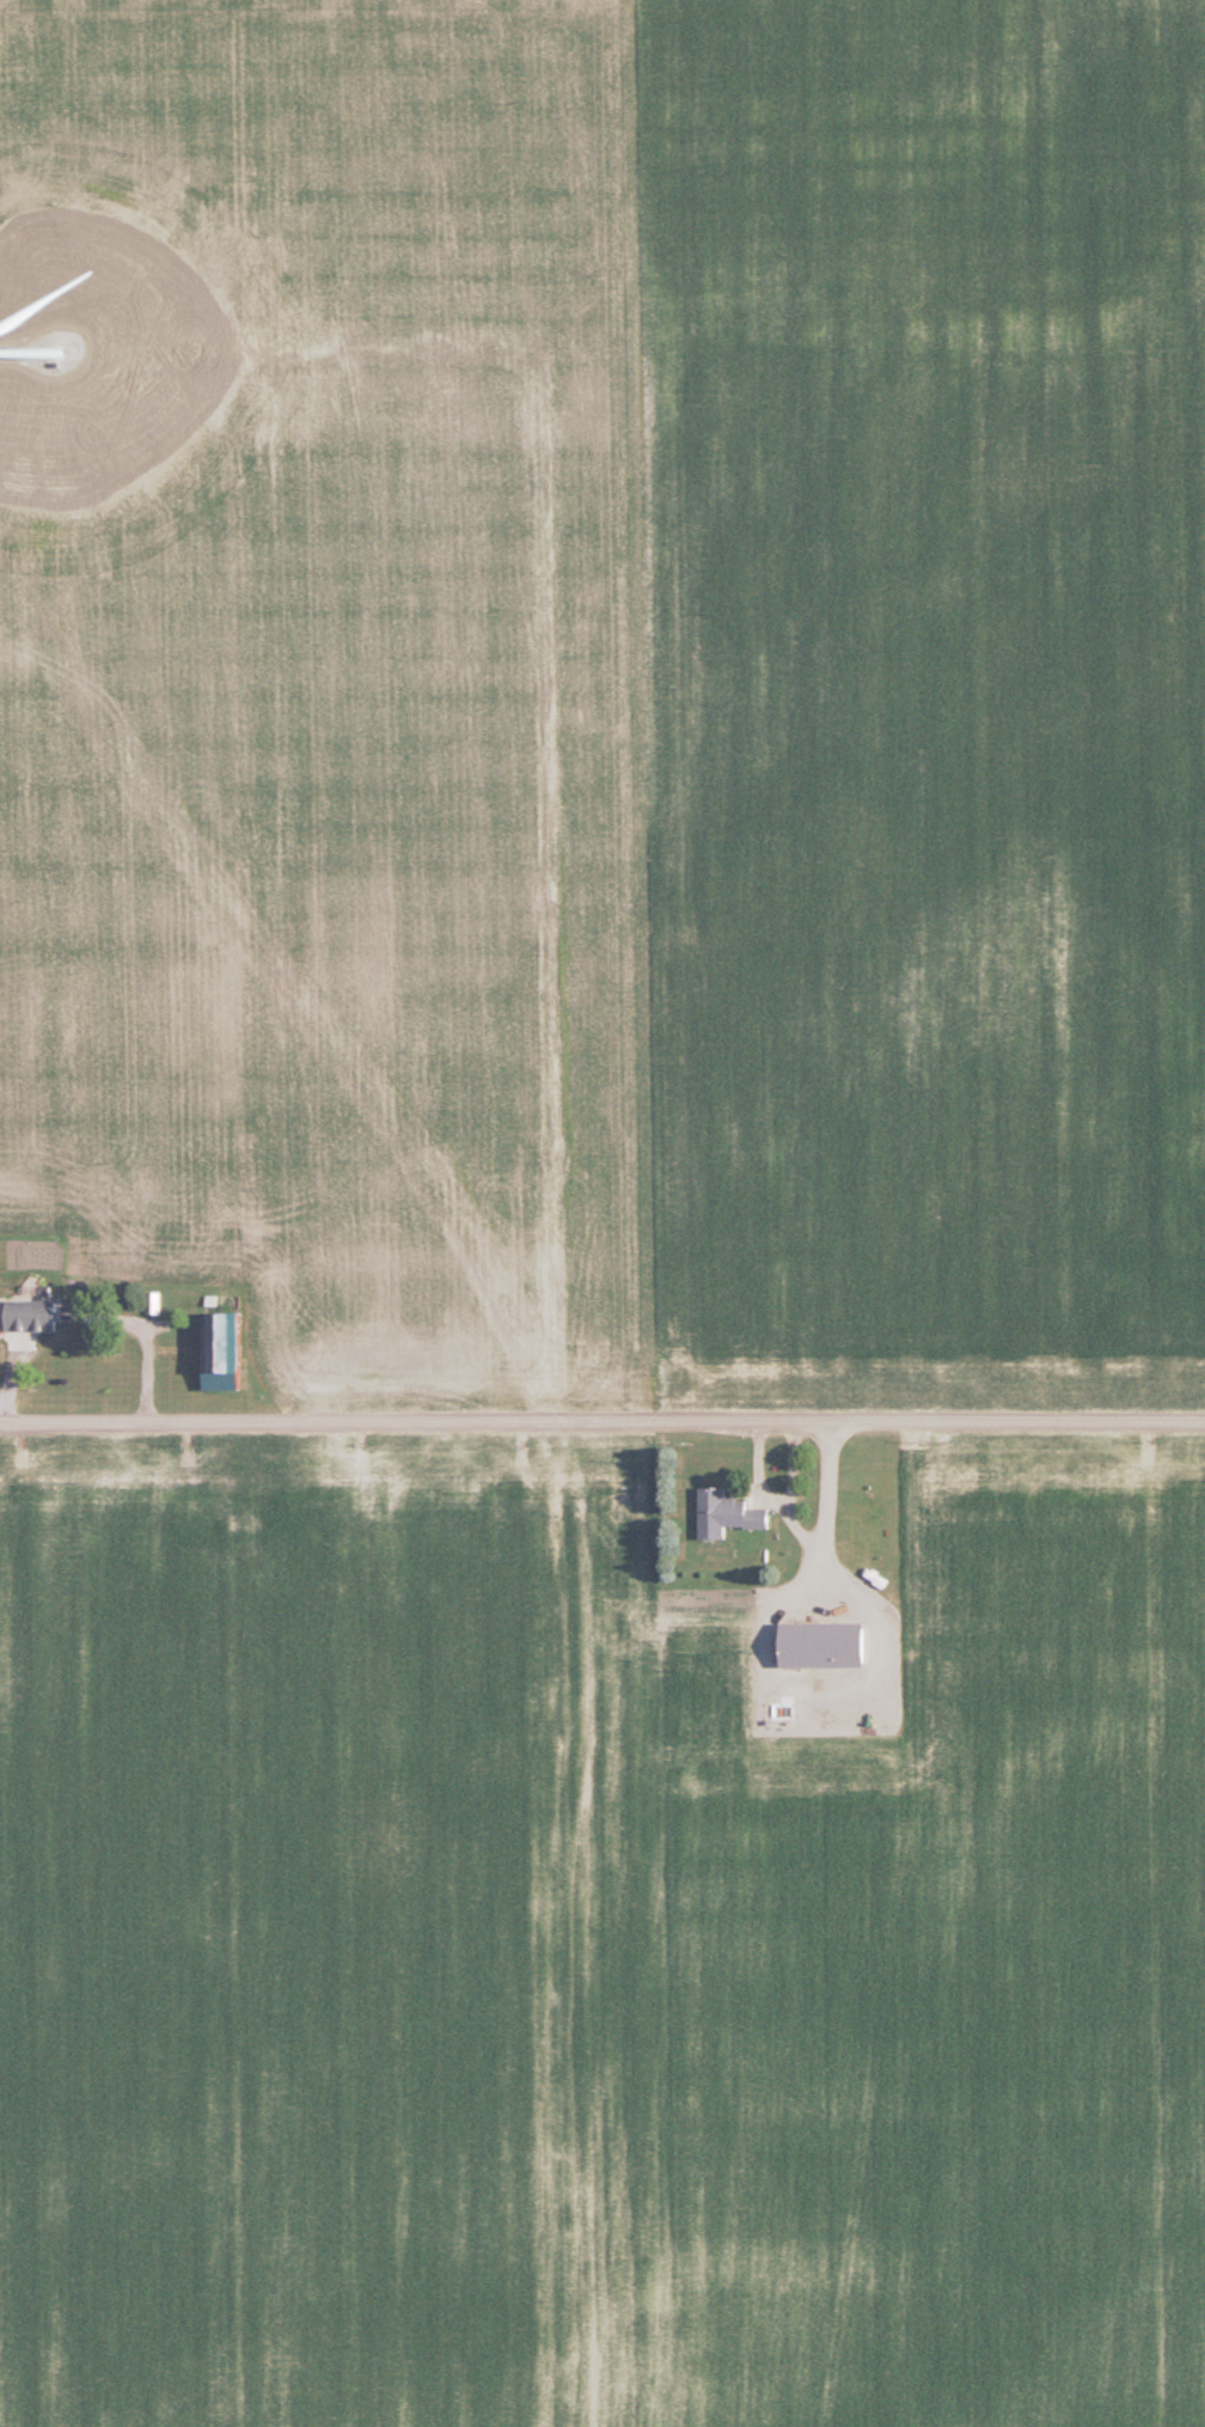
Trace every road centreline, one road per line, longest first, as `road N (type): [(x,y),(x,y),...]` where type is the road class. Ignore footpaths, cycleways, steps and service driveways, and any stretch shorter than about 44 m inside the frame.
road 1 (residential): [(0,1427),(1204,1428)]

